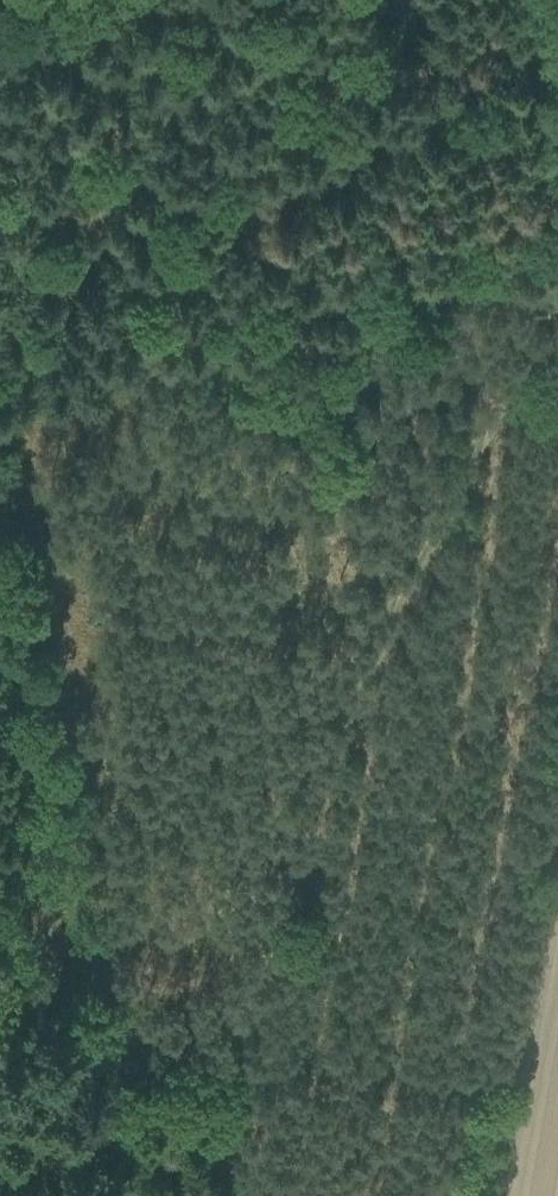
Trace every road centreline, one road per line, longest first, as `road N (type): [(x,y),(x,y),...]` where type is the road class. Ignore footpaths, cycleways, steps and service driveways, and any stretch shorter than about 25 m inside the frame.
road 1 (track): [(272,1195),(239,1042),(414,600),(557,304)]

